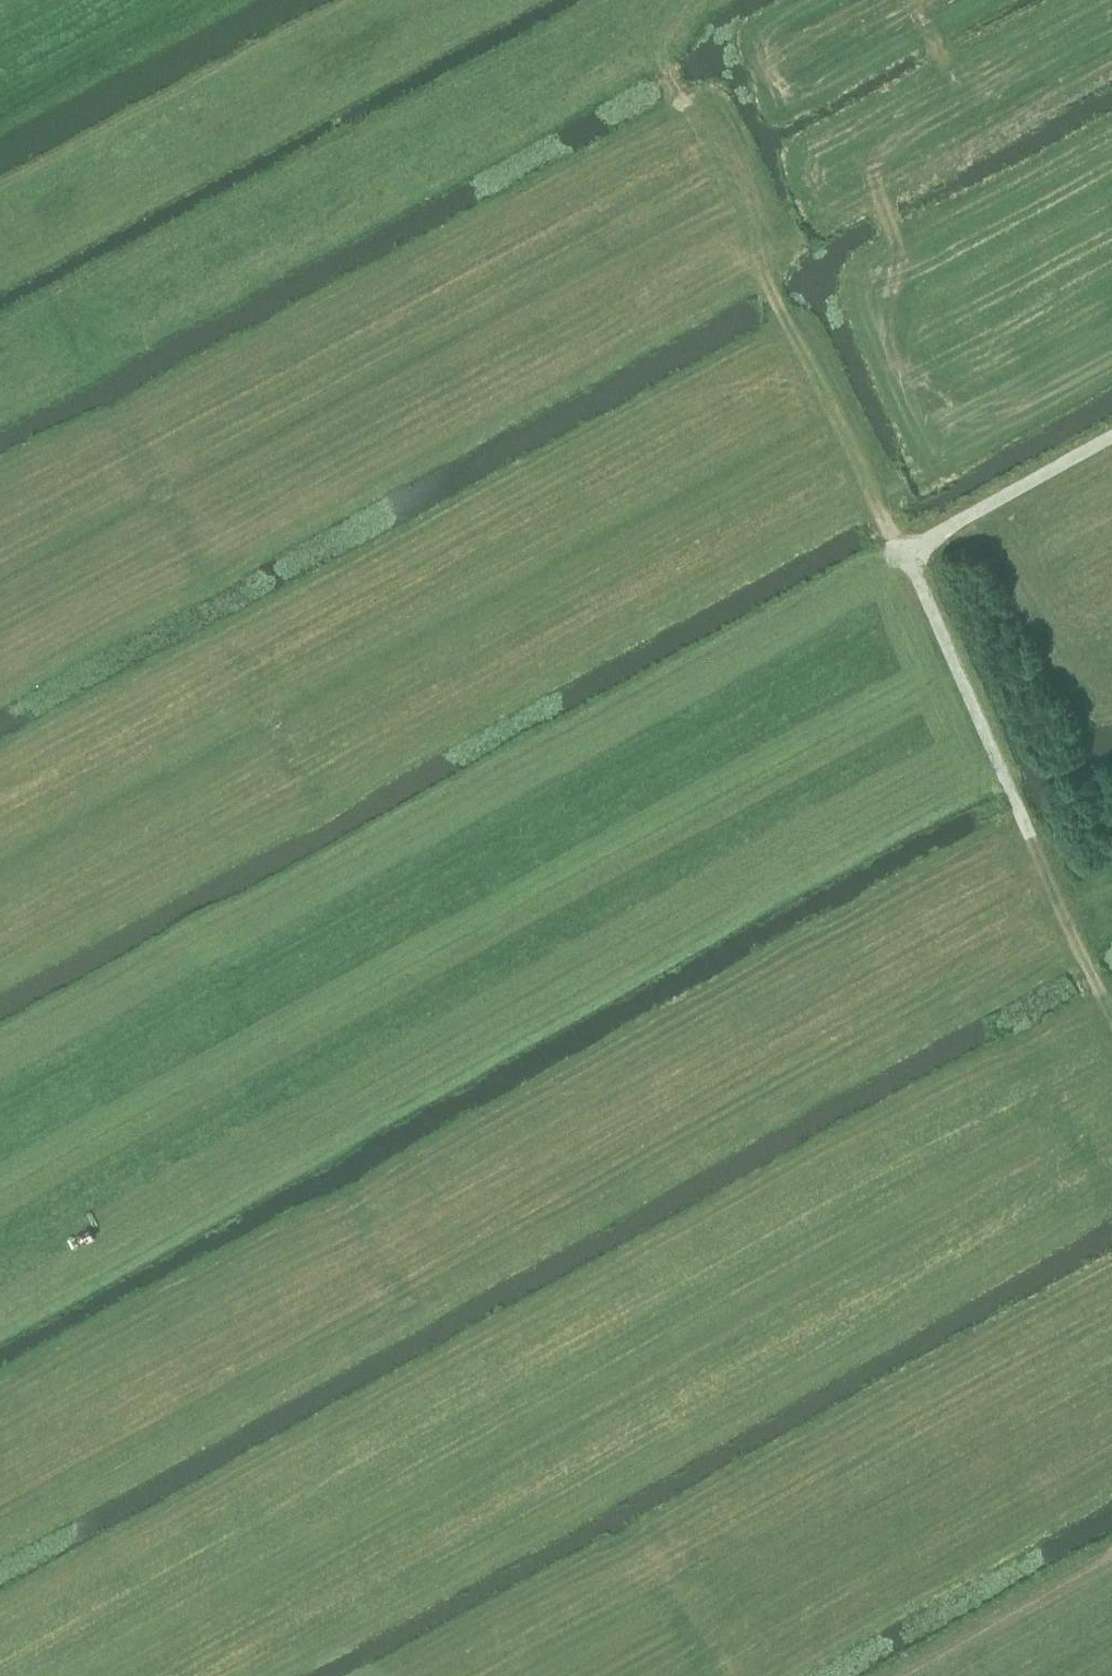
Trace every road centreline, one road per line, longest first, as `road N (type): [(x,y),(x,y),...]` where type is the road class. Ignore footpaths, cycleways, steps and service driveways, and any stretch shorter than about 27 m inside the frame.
road 1 (track): [(918,549),(916,569),(1025,821)]
road 2 (track): [(1111,438),(918,549),(895,539)]

